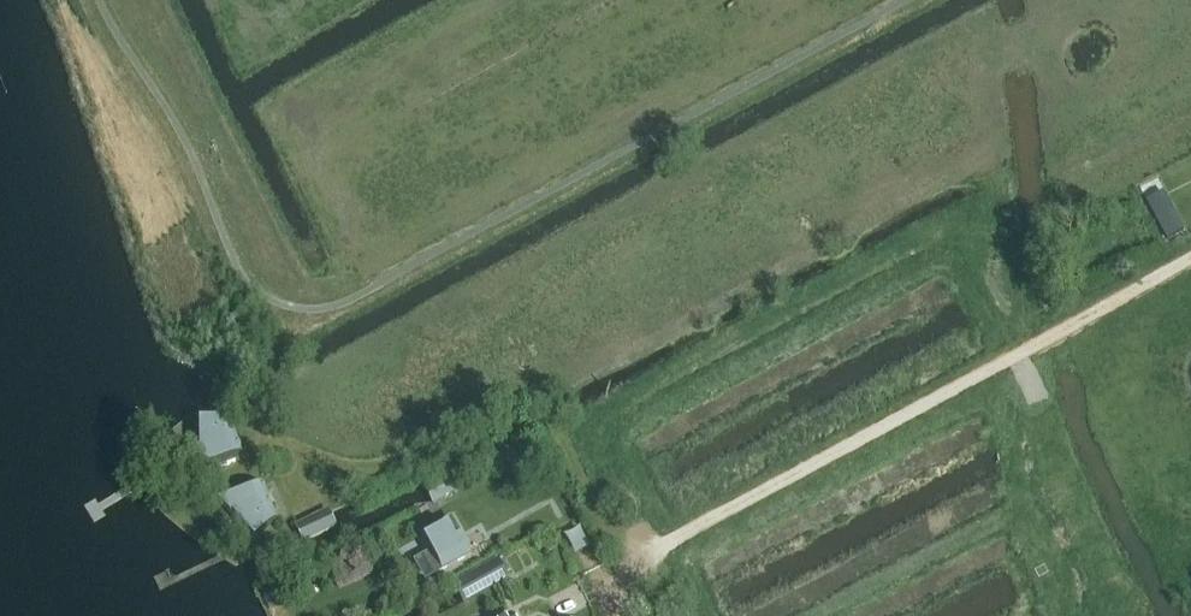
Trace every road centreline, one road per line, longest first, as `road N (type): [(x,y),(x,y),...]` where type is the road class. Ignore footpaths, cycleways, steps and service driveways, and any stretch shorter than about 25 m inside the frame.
road 1 (track): [(1190,261),(652,552),(626,553),(613,538),(545,410),(521,409),(396,465),(353,468),(302,457)]

